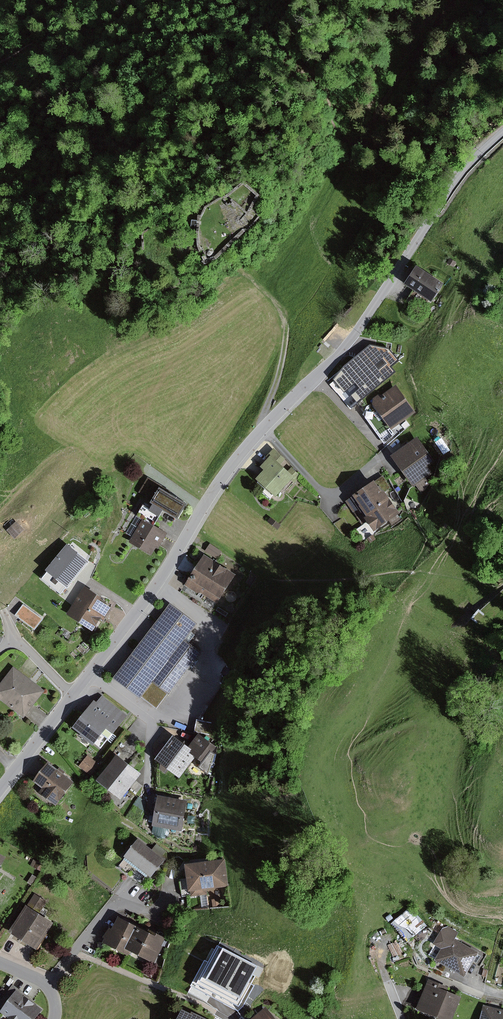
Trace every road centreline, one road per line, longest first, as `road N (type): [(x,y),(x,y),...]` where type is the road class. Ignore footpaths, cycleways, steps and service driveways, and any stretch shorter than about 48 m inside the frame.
road 1 (residential): [(266,430),(0,793)]
road 2 (residential): [(502,131),(446,194),(386,294),(266,430)]
road 3 (track): [(266,430),(287,336),(281,308),(244,273)]
road 4 (residential): [(266,430),(335,500),(386,467)]

